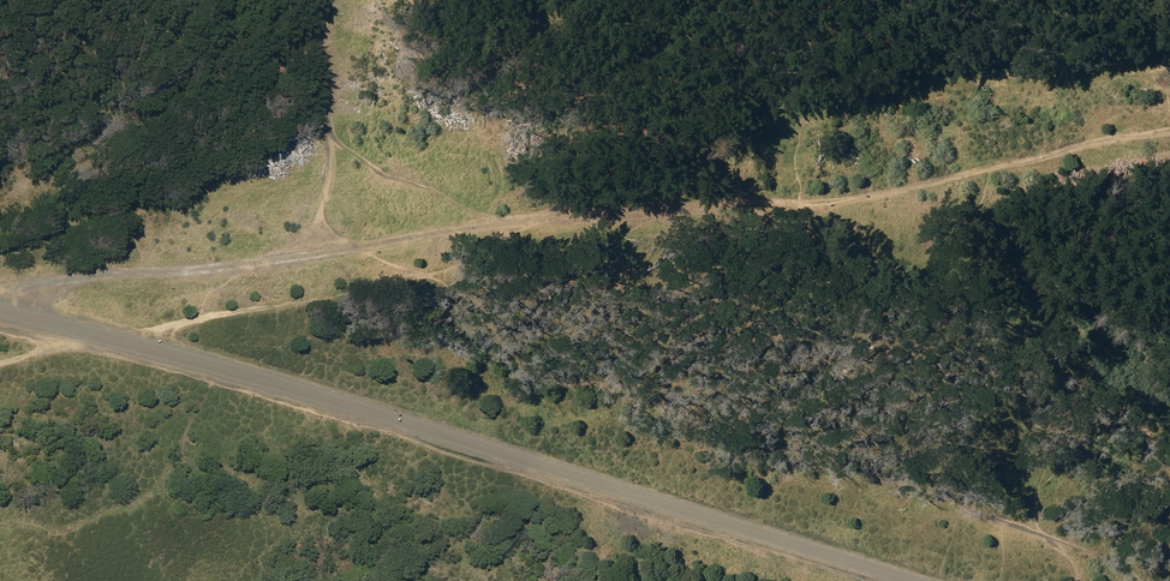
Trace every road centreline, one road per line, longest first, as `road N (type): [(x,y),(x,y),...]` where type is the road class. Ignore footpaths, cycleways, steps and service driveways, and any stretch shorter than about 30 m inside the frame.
road 1 (track): [(1169,127),(907,179),(0,288)]
road 2 (track): [(888,580),(145,343),(0,308)]

